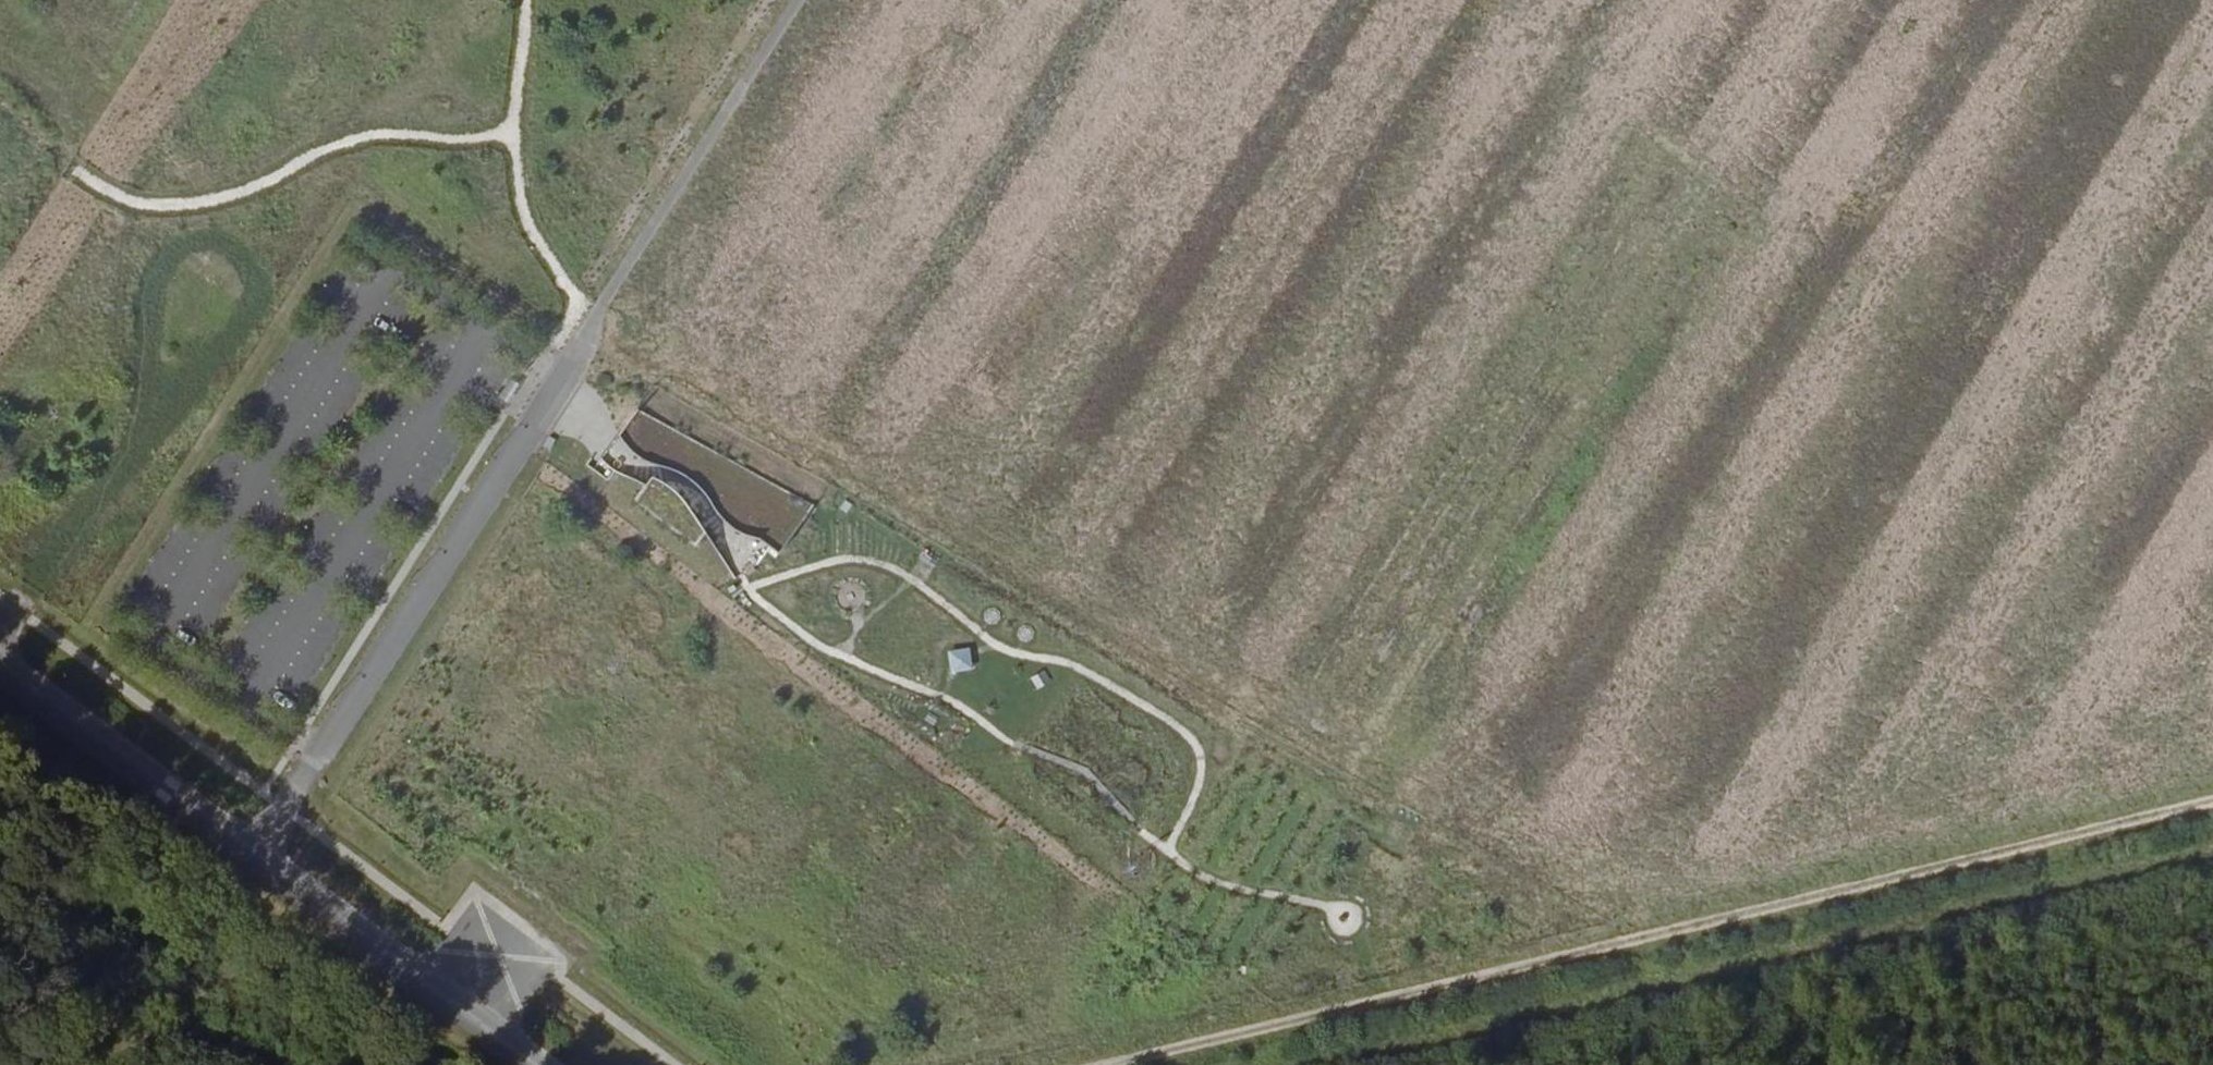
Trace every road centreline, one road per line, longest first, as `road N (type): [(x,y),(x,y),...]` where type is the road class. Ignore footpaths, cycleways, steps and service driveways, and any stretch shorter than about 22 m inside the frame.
road 1 (track): [(1118,1064),(2212,803)]
road 2 (unclassified): [(0,662),(544,1064)]

